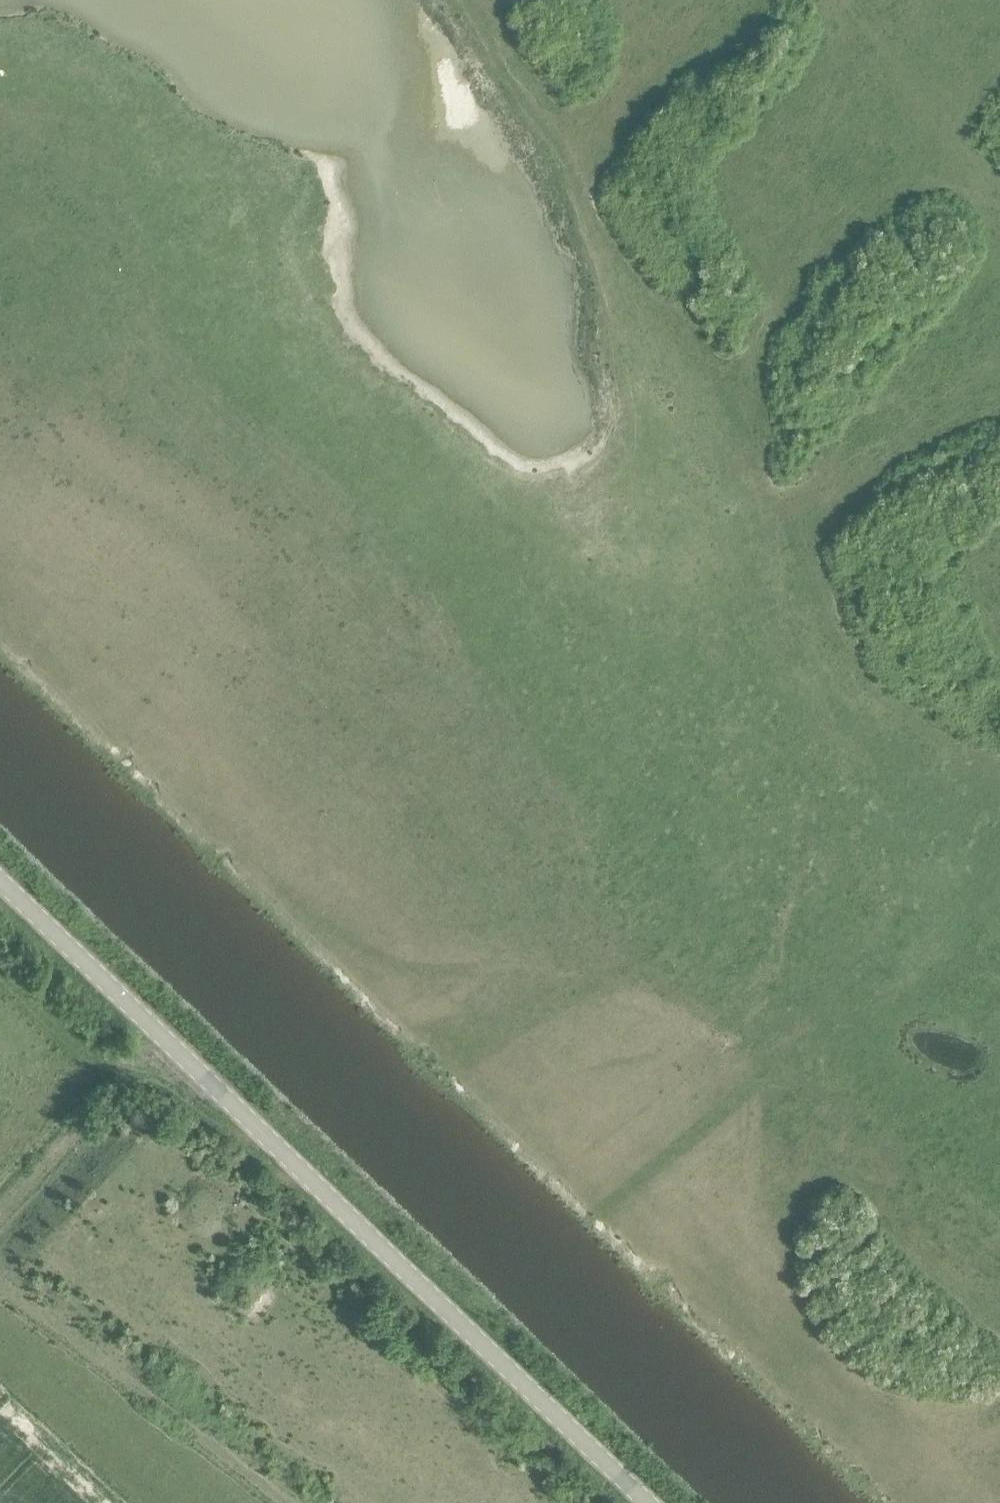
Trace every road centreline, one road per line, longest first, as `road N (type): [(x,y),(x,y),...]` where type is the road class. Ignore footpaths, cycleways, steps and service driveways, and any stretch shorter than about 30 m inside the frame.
road 1 (tertiary): [(656,1502),(0,876)]
road 2 (track): [(284,1502),(0,1287)]
road 3 (track): [(0,1216),(127,1087),(161,1082),(243,1144),(264,1134)]

